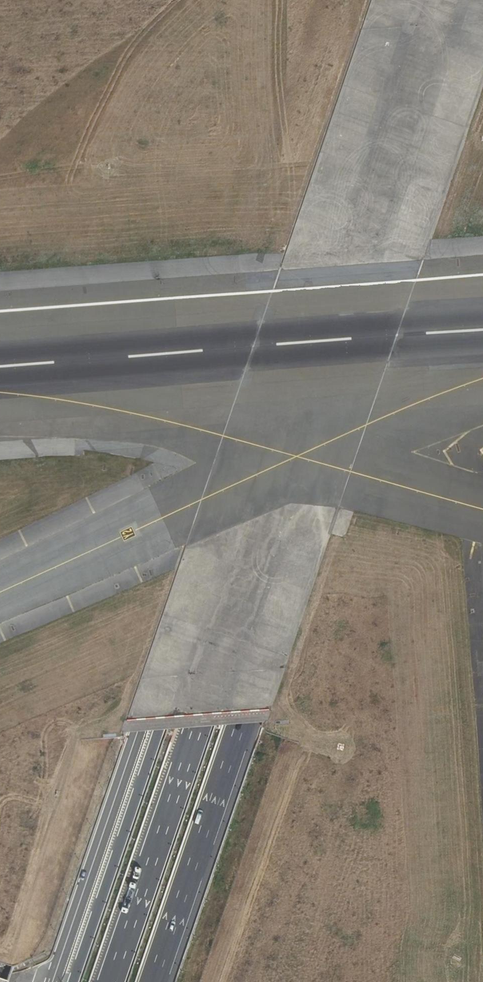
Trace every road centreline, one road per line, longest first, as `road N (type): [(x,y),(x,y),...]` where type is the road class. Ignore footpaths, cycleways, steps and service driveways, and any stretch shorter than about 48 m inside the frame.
road 1 (motorway): [(408,0),(73,981)]
road 2 (motorway): [(446,0),(111,981)]
road 3 (secondary): [(52,981),(386,0)]
road 4 (motorway): [(153,981),(482,14)]

